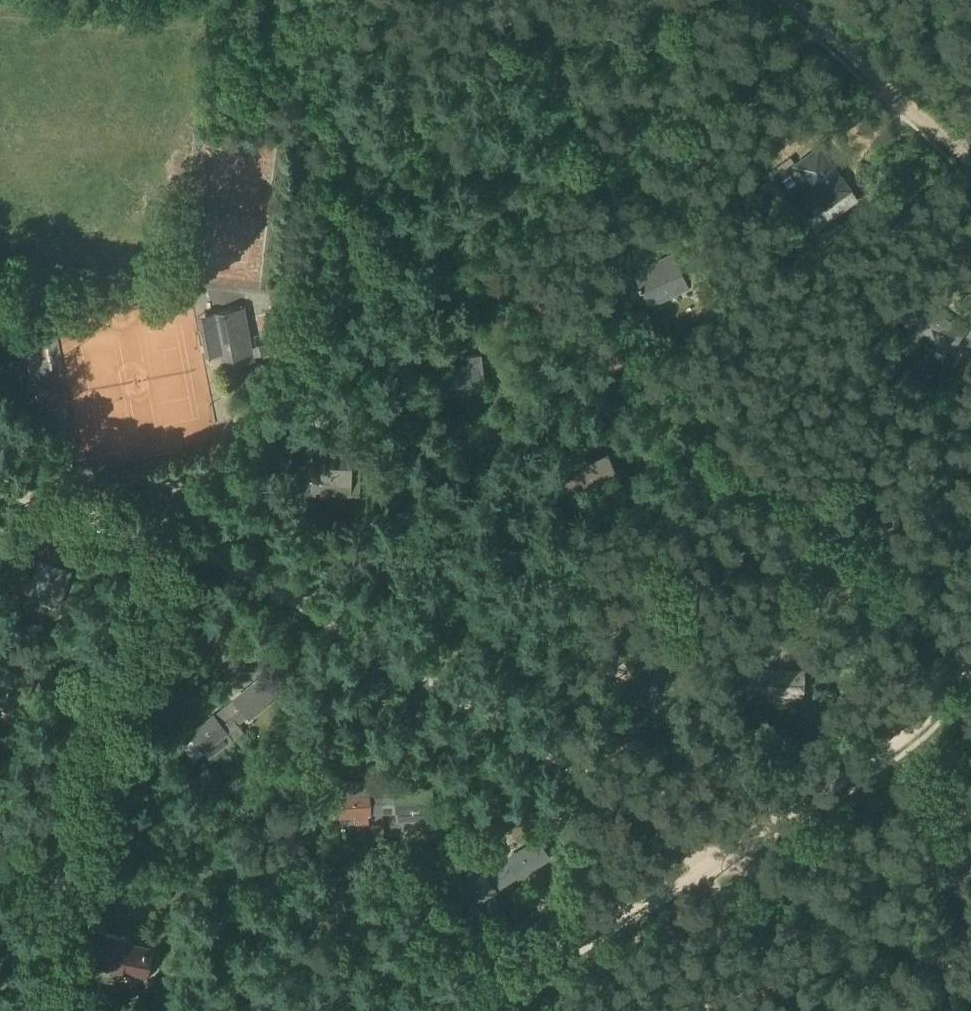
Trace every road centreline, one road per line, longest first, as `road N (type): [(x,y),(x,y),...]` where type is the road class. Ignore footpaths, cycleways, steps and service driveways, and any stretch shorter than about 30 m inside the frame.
road 1 (track): [(970,665),(738,454),(581,335),(437,246)]
road 2 (track): [(713,860),(252,575),(173,539)]
road 3 (track): [(454,1010),(871,765),(937,709),(970,667)]
road 4 (track): [(71,839),(235,906),(369,1010)]
road 5 (track): [(173,539),(71,839)]
road 6 (track): [(713,860),(924,956),(970,987)]
road 7 (track): [(786,0),(970,161)]
road 8 (track): [(173,539),(0,487)]
road 9 (track): [(71,839),(46,909),(45,1010)]
road 10 (track): [(713,860),(709,875),(756,1010)]

